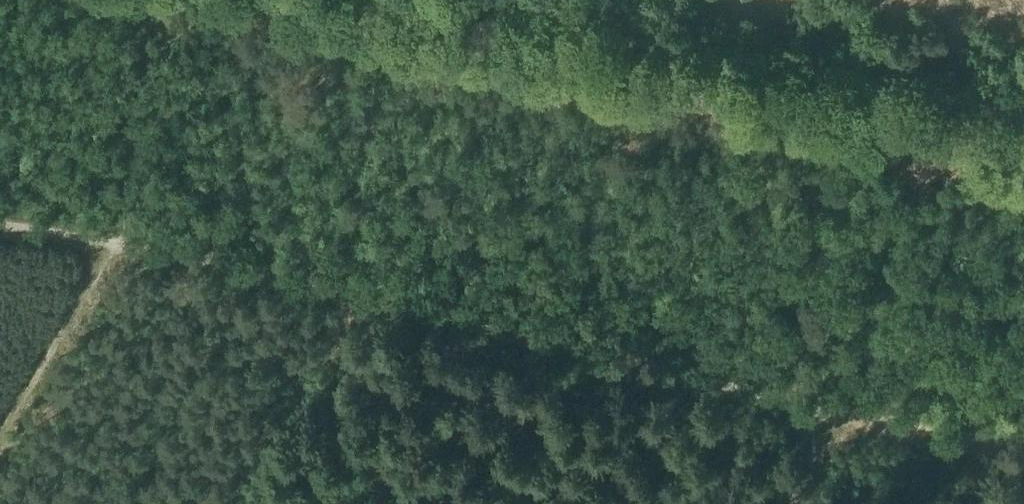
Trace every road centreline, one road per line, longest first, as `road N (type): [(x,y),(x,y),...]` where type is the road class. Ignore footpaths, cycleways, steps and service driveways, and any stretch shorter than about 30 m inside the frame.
road 1 (track): [(793,405),(115,261)]
road 2 (unclassified): [(1023,117),(445,0)]
road 3 (track): [(0,436),(115,261)]
road 4 (track): [(1023,461),(833,417)]

